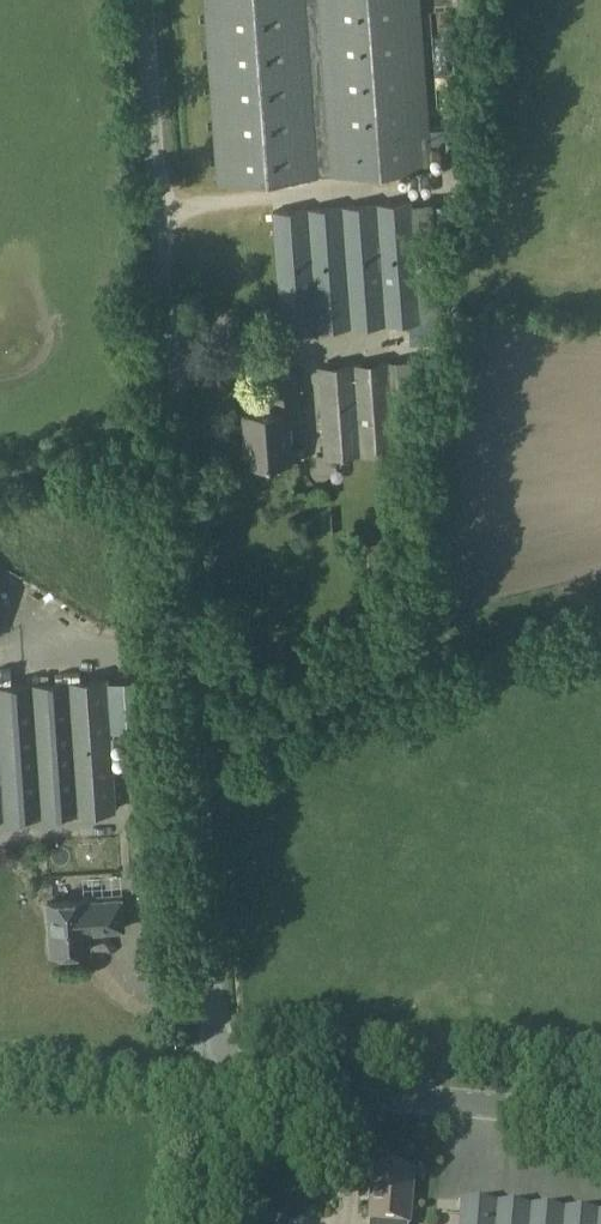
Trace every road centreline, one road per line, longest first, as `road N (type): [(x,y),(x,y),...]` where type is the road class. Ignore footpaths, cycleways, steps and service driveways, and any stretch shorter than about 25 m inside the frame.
road 1 (unclassified): [(215,1080),(212,905),(144,0)]
road 2 (unclassified): [(215,1080),(600,1114)]
road 3 (unclassified): [(0,1071),(215,1080)]
road 4 (unclassified): [(217,1223),(215,1080)]

